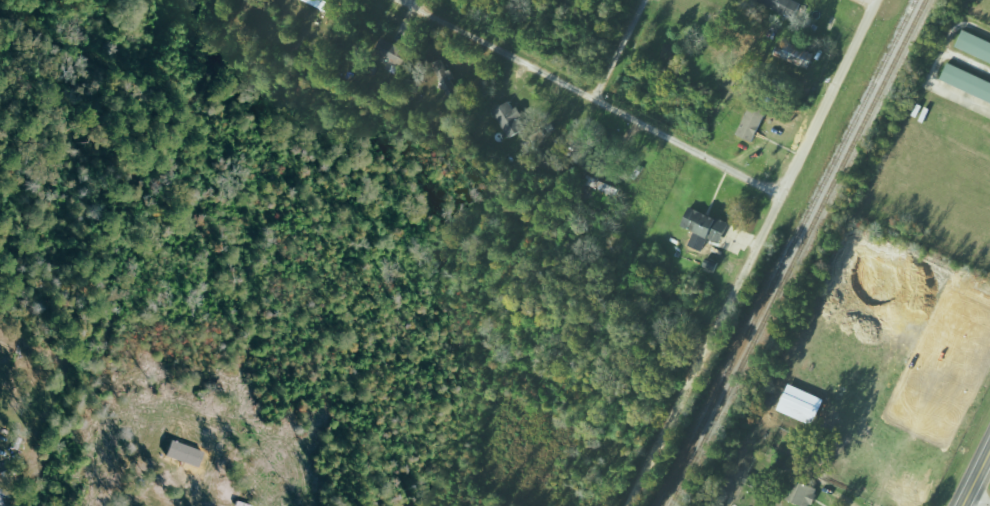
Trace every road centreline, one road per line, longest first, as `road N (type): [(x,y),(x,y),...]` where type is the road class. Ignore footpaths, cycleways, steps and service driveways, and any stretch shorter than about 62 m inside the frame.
road 1 (tertiary): [(628,505),(878,0)]
road 2 (residential): [(781,194),(390,0)]

